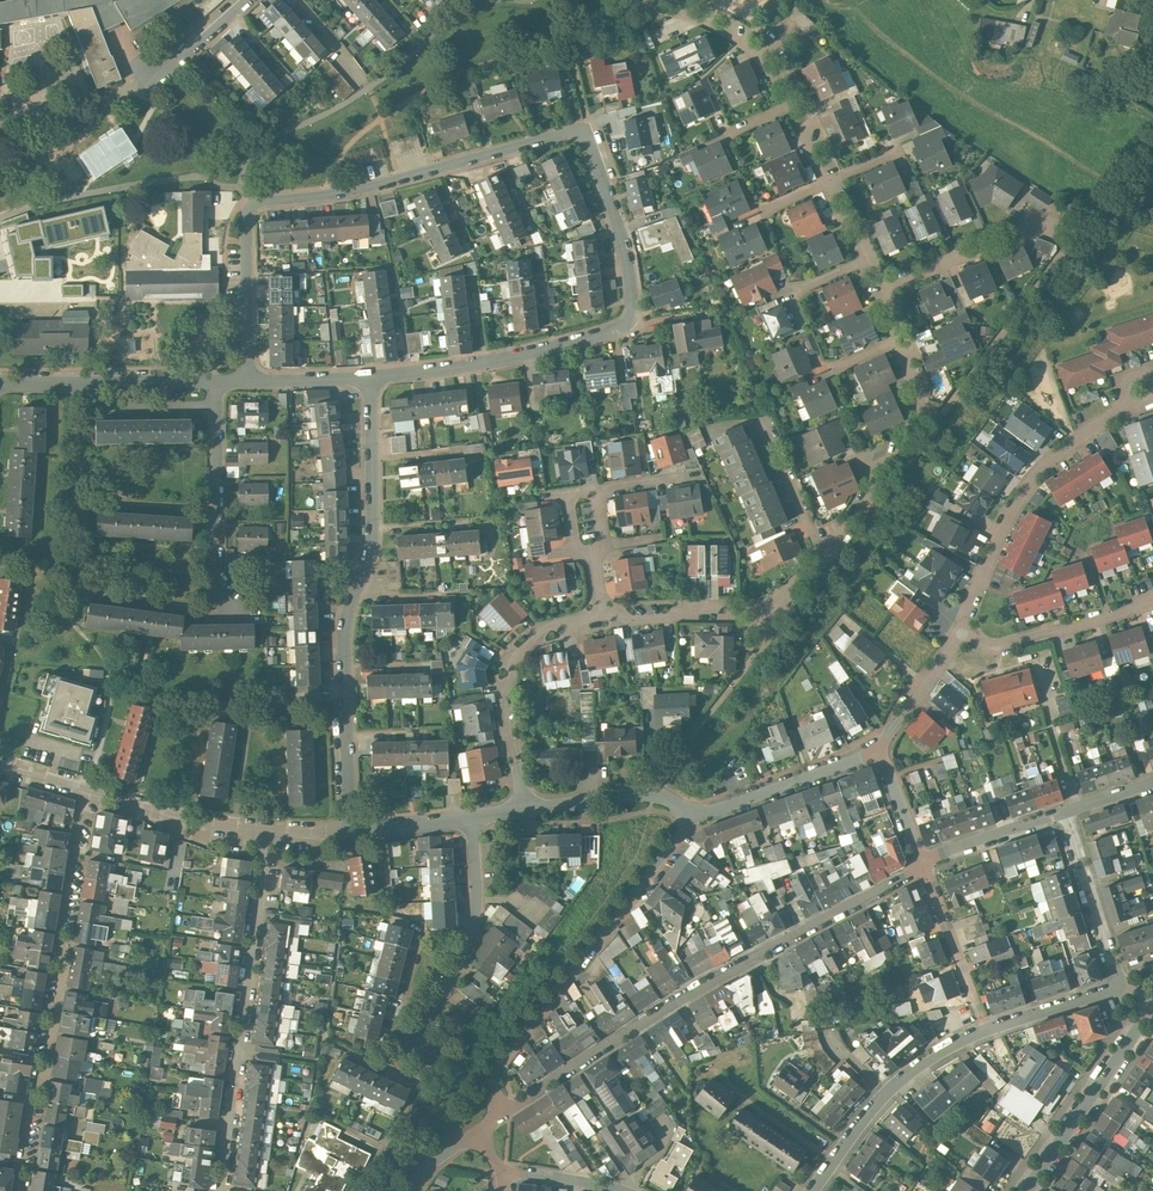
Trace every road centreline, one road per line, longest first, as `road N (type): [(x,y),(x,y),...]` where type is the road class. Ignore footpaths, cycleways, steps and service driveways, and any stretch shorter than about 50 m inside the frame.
road 1 (residential): [(371,377),(553,347),(628,320),(625,248),(584,128),(373,187),(252,204),(244,217),(248,381)]
road 2 (residential): [(504,1107),(922,866)]
road 3 (residential): [(371,377),(371,547),(344,628),(350,832)]
road 4 (residential): [(22,1190),(89,790)]
road 5 (residential): [(504,1107),(493,1090),(499,1063),(693,815)]
road 6 (residential): [(221,1190),(267,831)]
road 7 (residential): [(471,817),(470,945),(425,1027),(430,1073),(415,1094)]
road 8 (residential): [(967,629),(1017,512),(1050,466),(1138,404)]
road 9 (residential): [(899,340),(933,424),(829,560)]
road 10 (residential): [(524,810),(512,666),(540,633),(602,614)]
road 11 (residential): [(987,1028),(906,1077),(813,1190)]
road 12 (residential): [(216,382),(215,608)]
road 13 (tertiary): [(1027,1190),(1152,1006)]
road 14 (residential): [(0,386),(216,382)]
road 15 (residential): [(881,293),(1001,234),(1082,224)]
road 16 (residential): [(693,815),(880,753)]
road 17 (residential): [(1152,598),(1057,632),(986,643),(967,629)]
road 18 (residential): [(1065,813),(1121,989)]
road 19 (residential): [(652,0),(697,15),(759,52),(798,103)]
road 20 (residential): [(89,790),(267,831)]
road 21 (residential): [(602,614),(748,611),(765,639)]
road 22 (residential): [(524,810),(648,794),(693,815)]
road 23 (residential): [(922,866),(987,1028)]
road 24 (residential): [(922,866),(956,847),(1065,813)]
road 25 (residential): [(880,753),(967,629)]
road 26 (residential): [(829,560),(770,423)]
road 27 (residential): [(1121,989),(987,1028)]
road 28 (residential): [(248,381),(371,377)]
road 29 (residential): [(350,832),(471,817)]
road 30 (residential): [(880,753),(922,866)]

